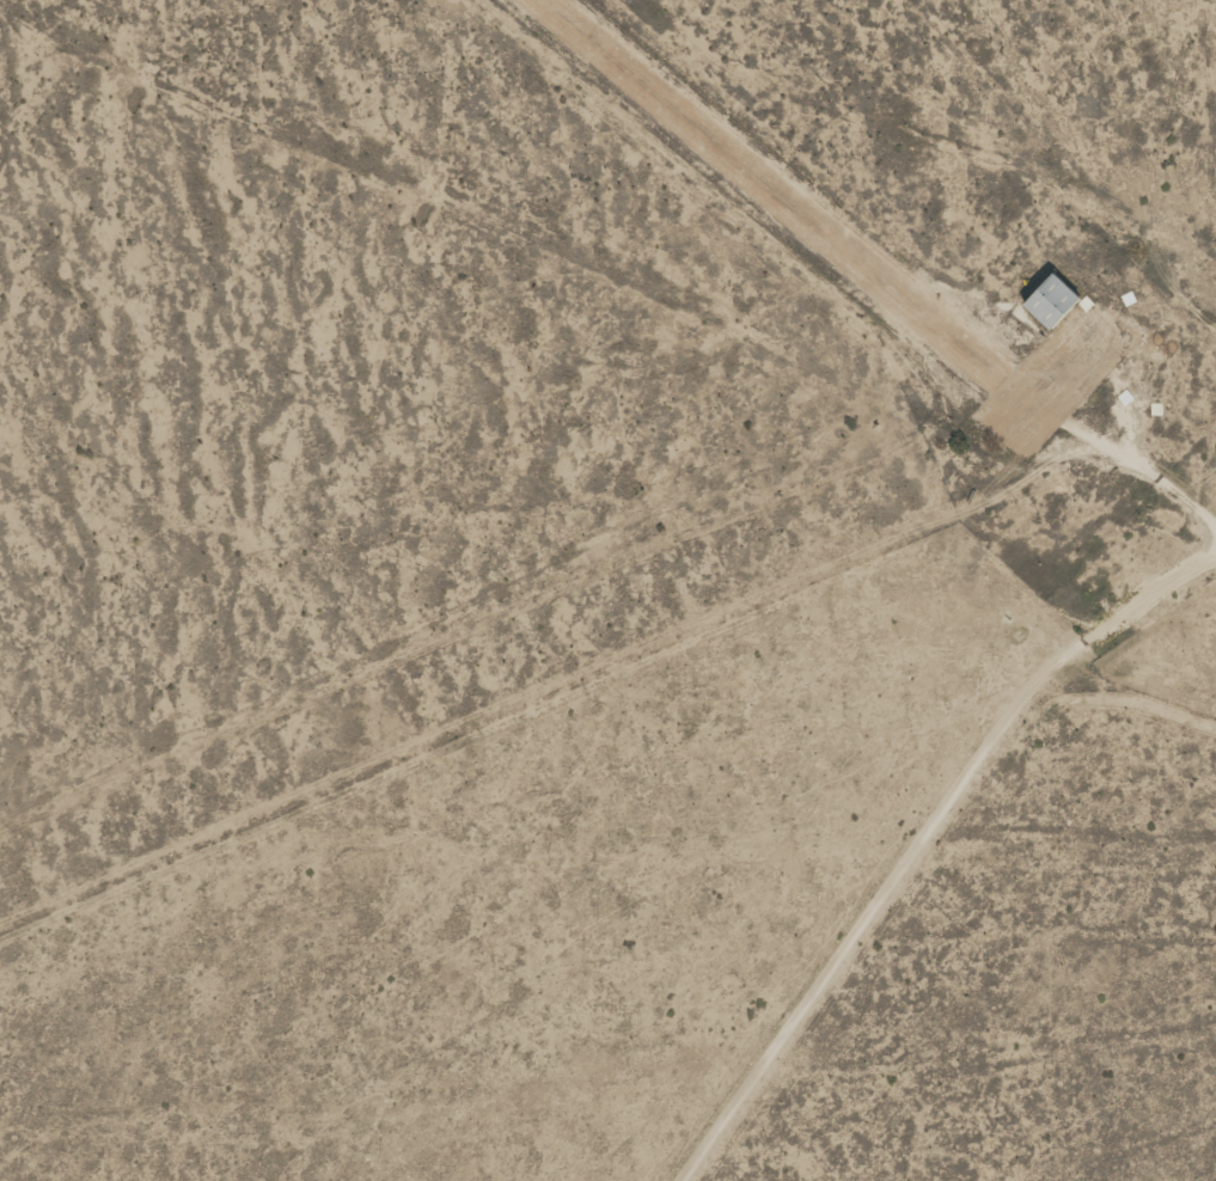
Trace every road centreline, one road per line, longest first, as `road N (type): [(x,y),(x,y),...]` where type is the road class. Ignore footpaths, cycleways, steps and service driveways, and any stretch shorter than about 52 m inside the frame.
road 1 (track): [(1112,590),(0,10)]
road 2 (track): [(749,1180),(1112,590),(1215,590)]

